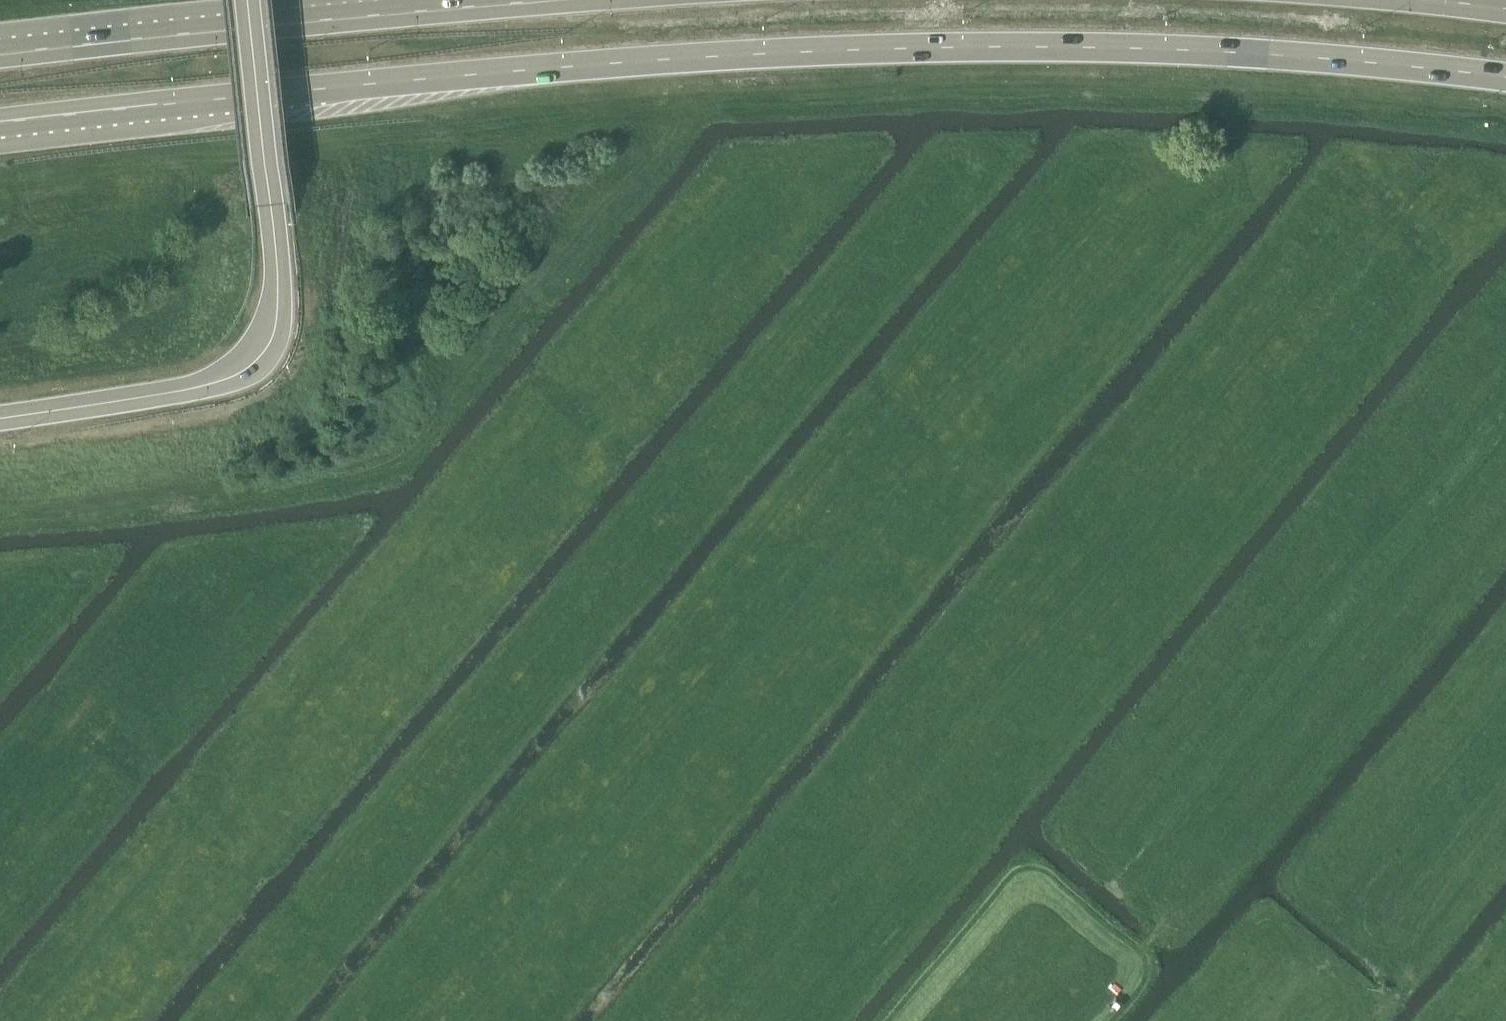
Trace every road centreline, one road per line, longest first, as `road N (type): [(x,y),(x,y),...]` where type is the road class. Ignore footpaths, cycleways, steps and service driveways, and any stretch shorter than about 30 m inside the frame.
road 1 (primary): [(0,122),(572,65),(896,48),(1225,51),(1505,77)]
road 2 (primary): [(0,416),(208,384),(255,362),(268,346),(279,274),(251,0)]
road 3 (primary): [(518,3),(0,53)]

